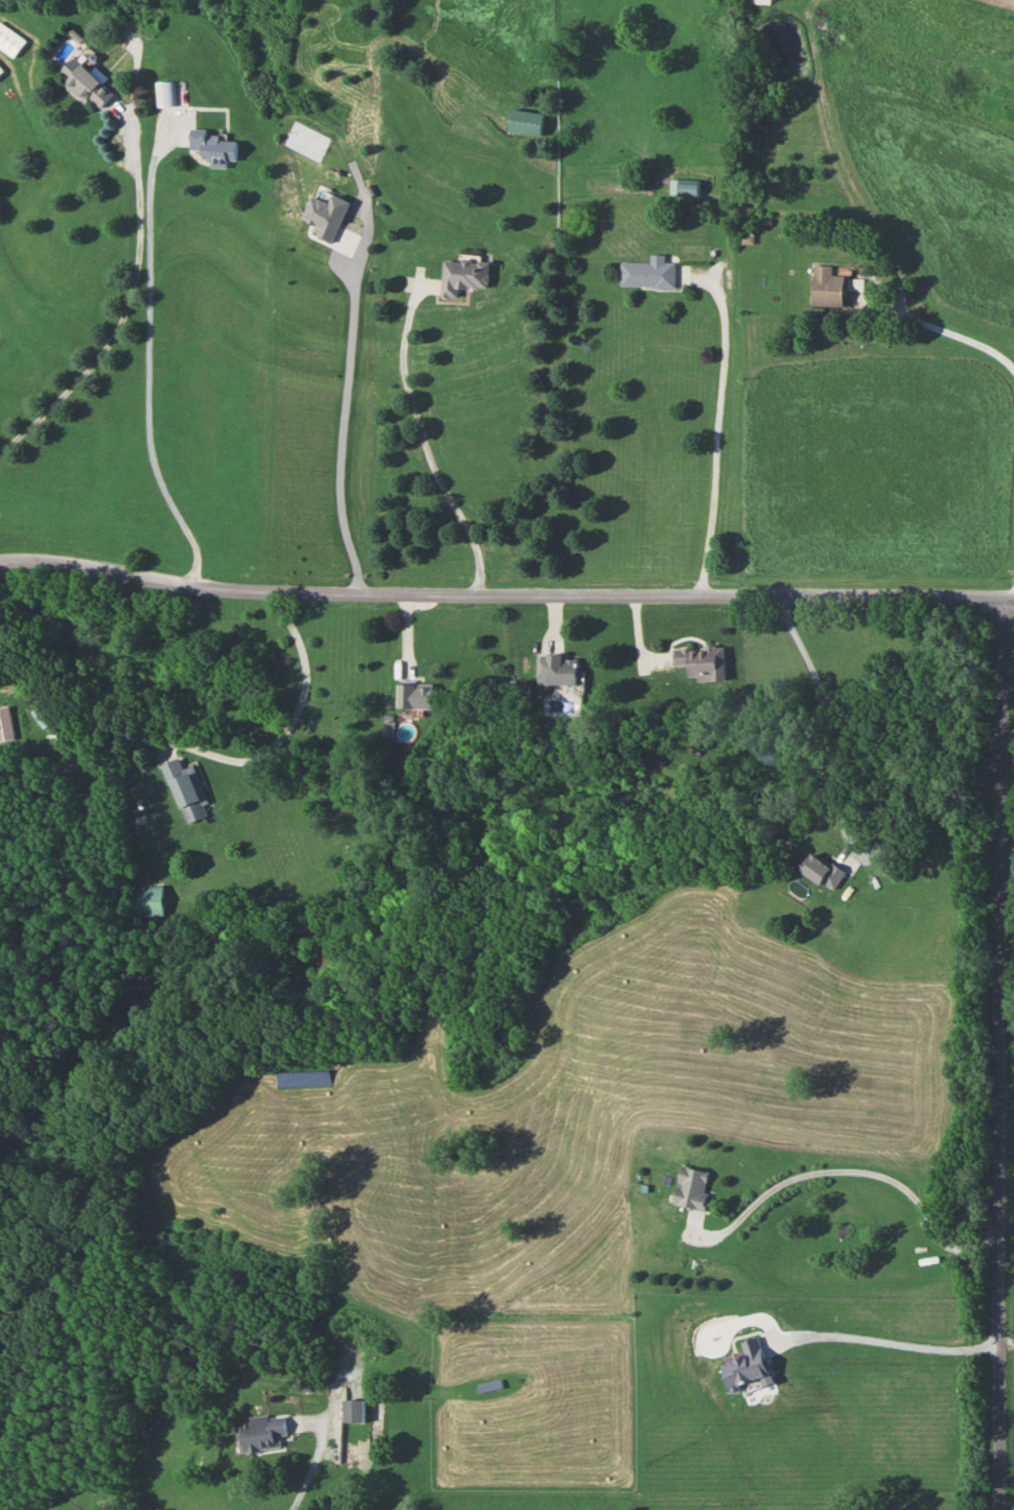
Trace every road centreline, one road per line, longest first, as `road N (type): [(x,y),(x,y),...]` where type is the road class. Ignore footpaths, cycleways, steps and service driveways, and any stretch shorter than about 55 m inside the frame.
road 1 (residential): [(0,561),(61,559),(268,592),(1013,598)]
road 2 (residential): [(1008,598),(998,962),(1000,1509)]

